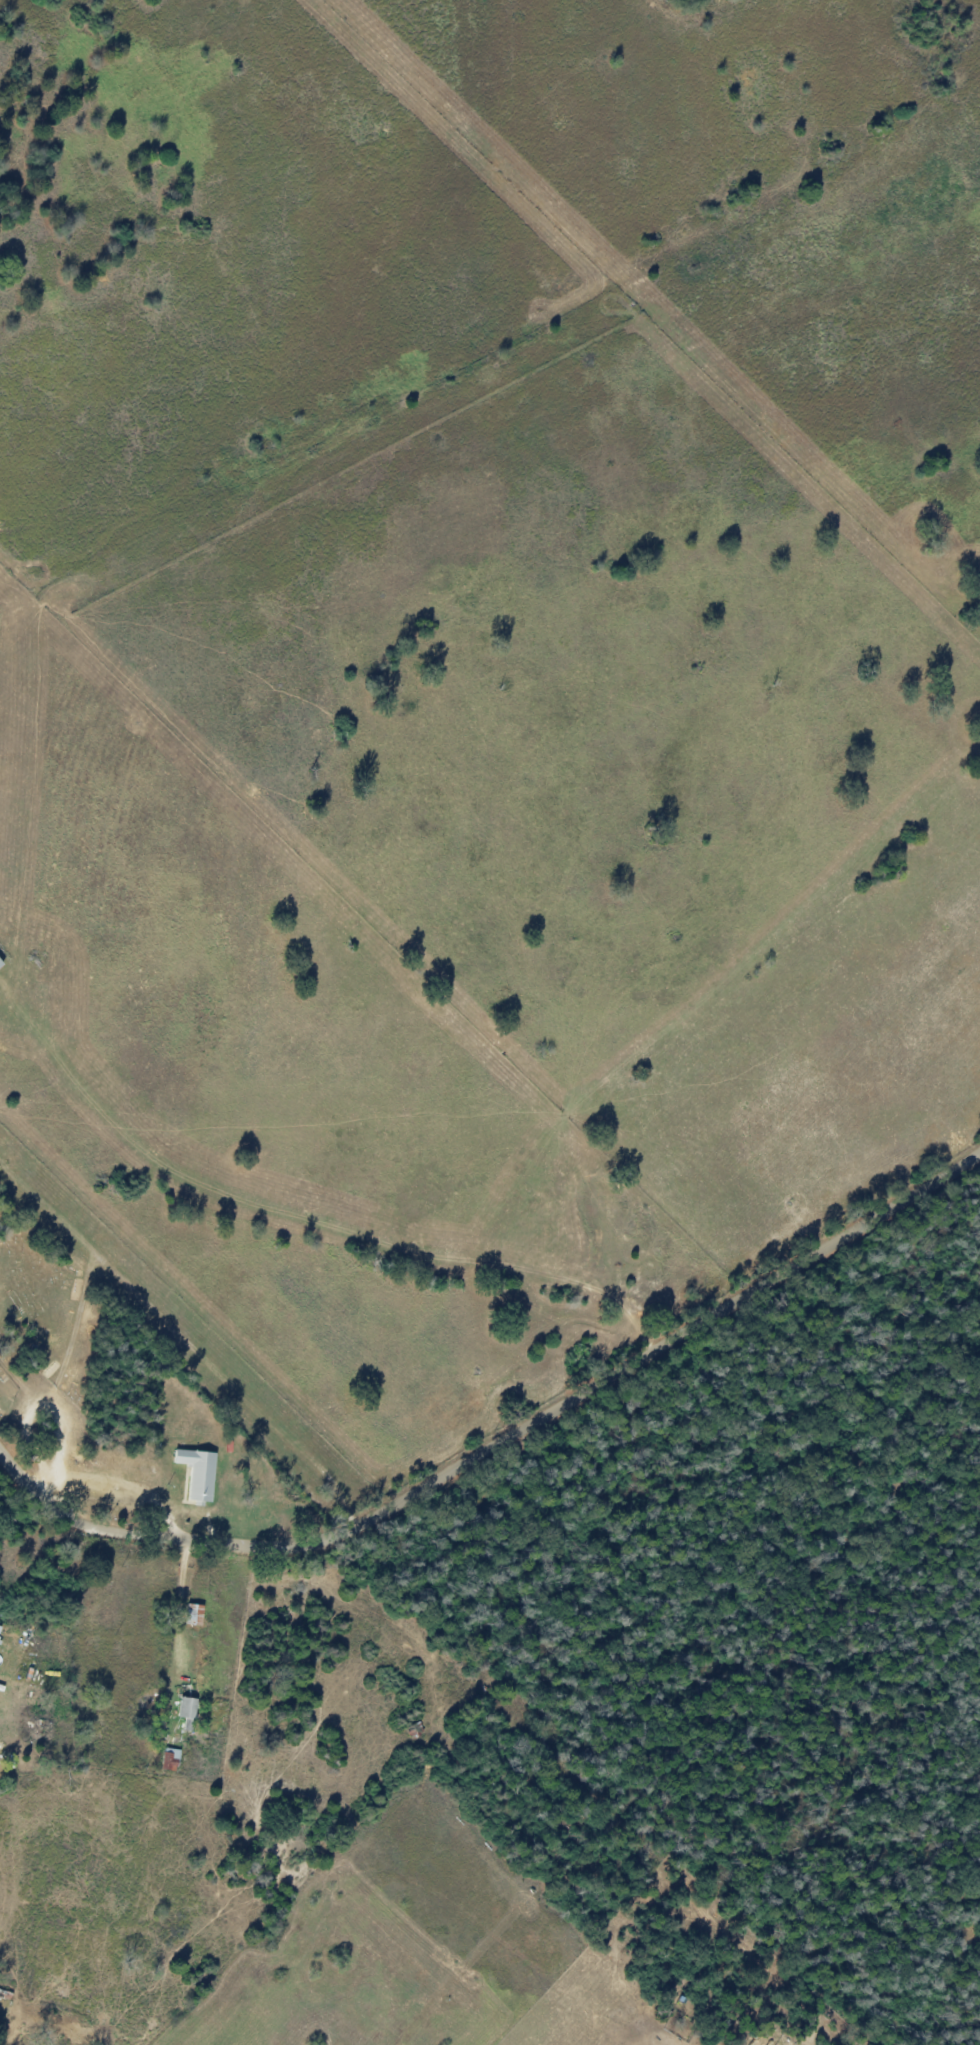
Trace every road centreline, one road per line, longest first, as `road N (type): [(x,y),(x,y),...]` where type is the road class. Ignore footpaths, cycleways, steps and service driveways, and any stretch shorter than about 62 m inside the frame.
road 1 (tertiary): [(0,1451),(36,1497),(78,1524),(261,1547),(328,1538),(391,1511),(979,1152)]

